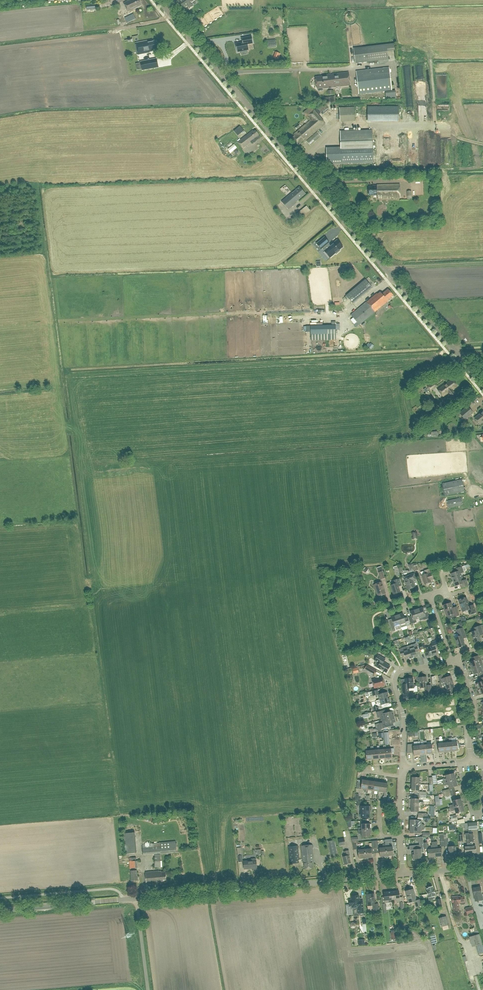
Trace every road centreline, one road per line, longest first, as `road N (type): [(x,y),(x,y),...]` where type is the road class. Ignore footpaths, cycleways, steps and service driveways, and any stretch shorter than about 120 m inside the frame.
road 1 (tertiary): [(482,385),(158,0)]
road 2 (tertiary): [(137,898),(404,875)]
road 3 (residential): [(402,767),(396,673),(452,662)]
road 4 (tertiary): [(0,910),(137,898)]

